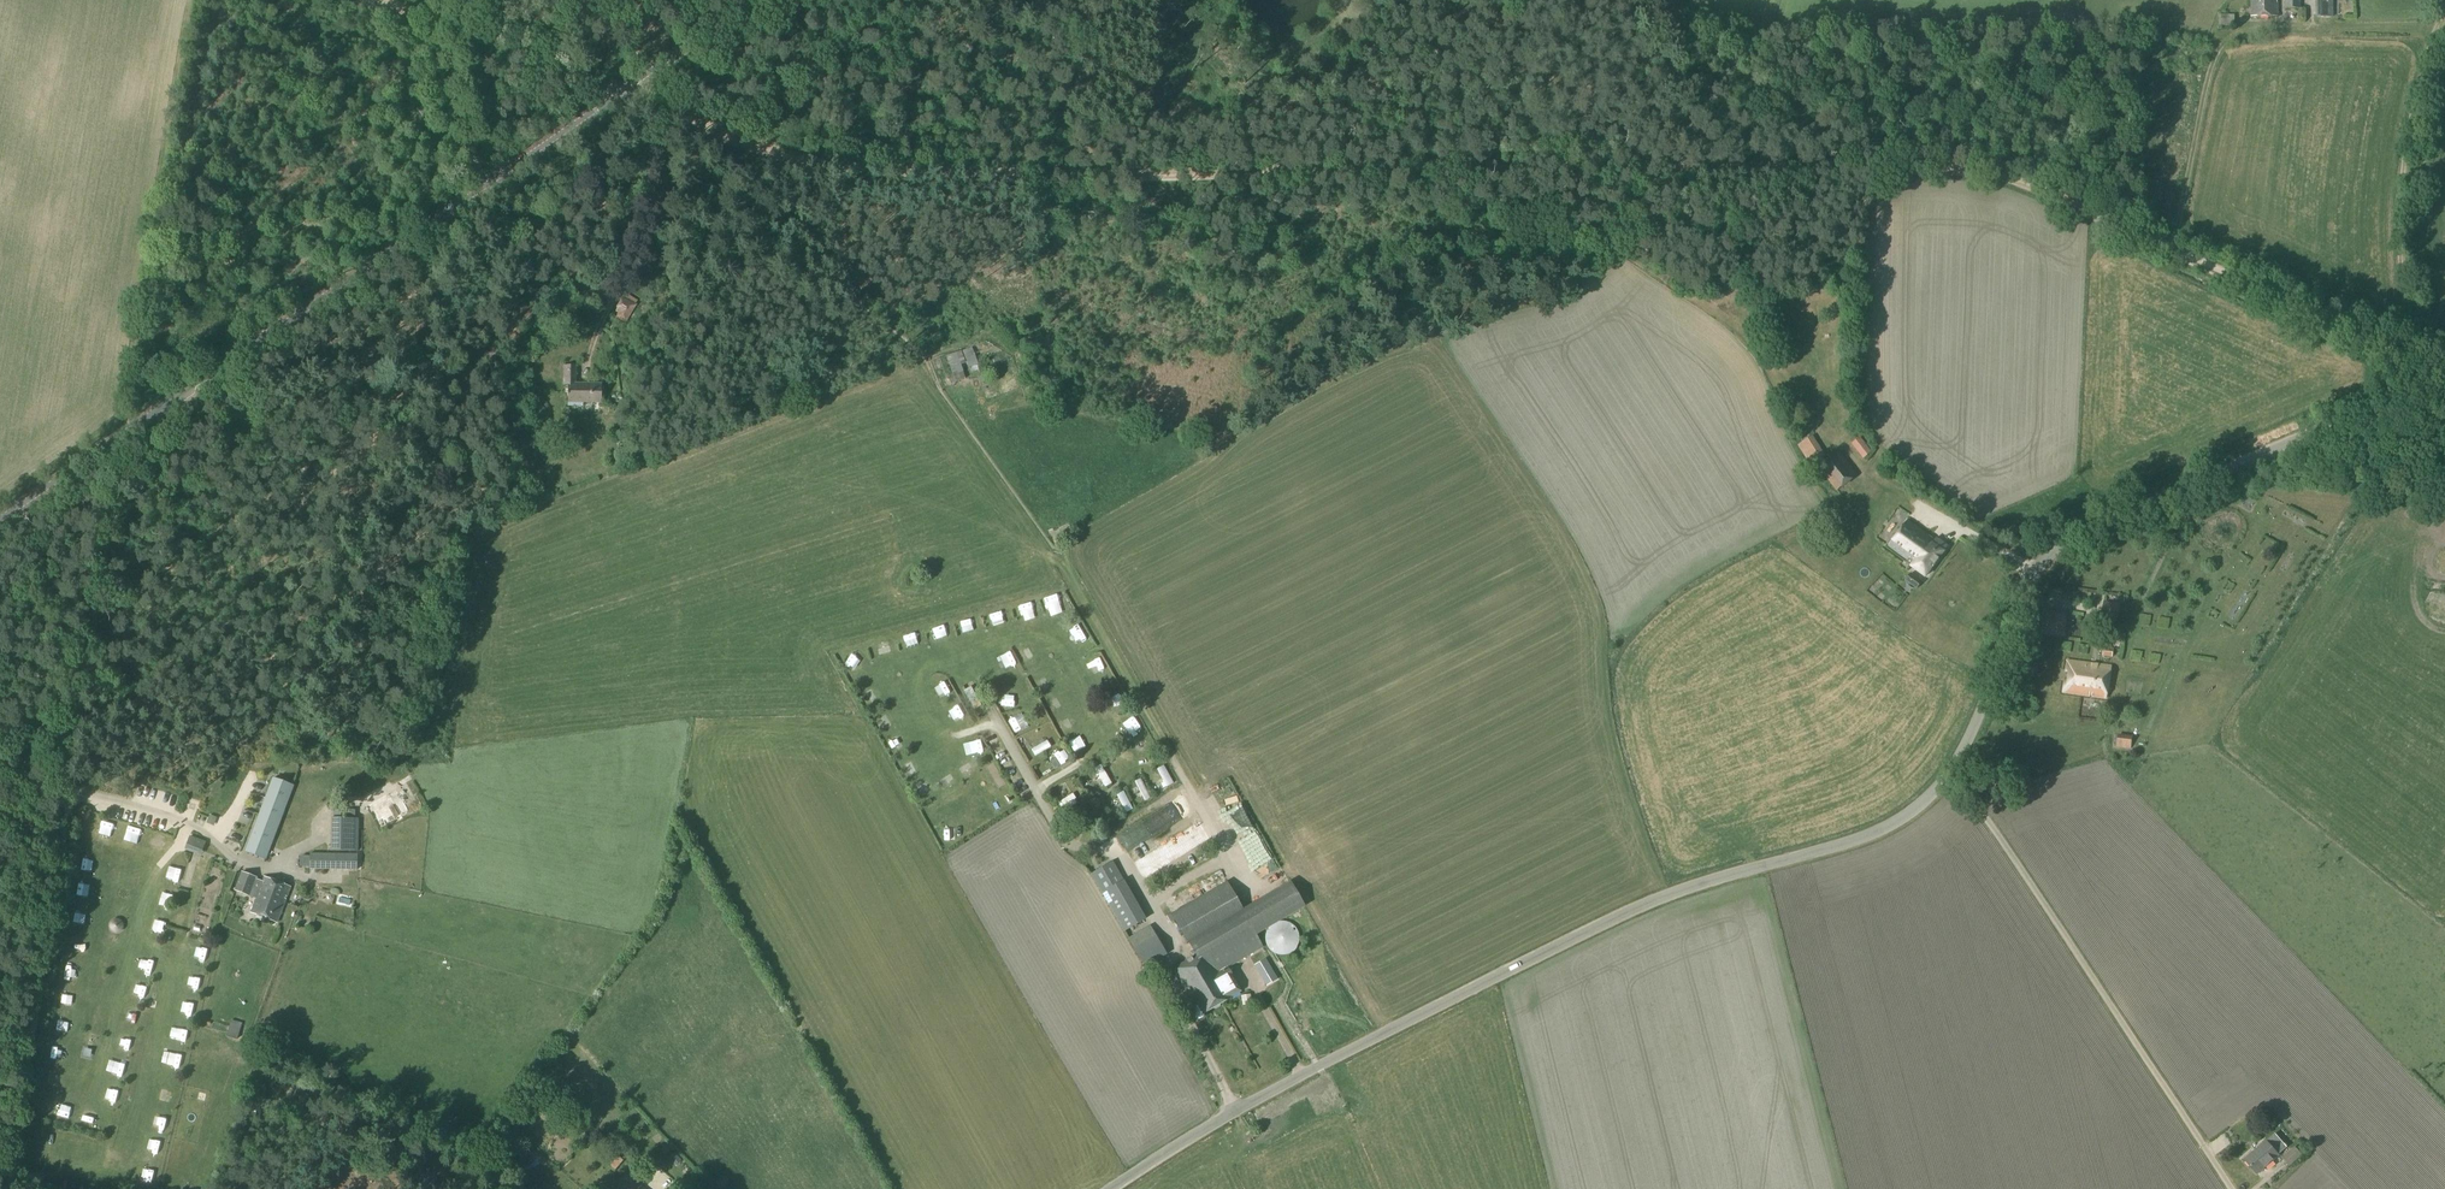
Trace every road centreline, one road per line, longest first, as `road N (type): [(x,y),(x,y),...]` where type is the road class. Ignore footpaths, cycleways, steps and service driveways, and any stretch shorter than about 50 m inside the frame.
road 1 (unclassified): [(1115,1188),(1237,1111),(1647,905),(1866,840),(1904,820),(1962,756),(2031,584),(2057,551),(2328,425),(2444,394)]
road 2 (track): [(192,0),(6,1188)]
road 3 (track): [(1703,169),(902,166),(779,146),(625,93)]
road 4 (track): [(2423,365),(2014,179),(1703,169)]
road 5 (tertiary): [(0,520),(484,183)]
road 6 (track): [(2419,398),(2423,365),(2400,222),(2411,121),(2444,31)]
road 7 (tertiary): [(484,183),(625,93),(744,0)]
road 8 (track): [(376,0),(625,93)]
road 9 (track): [(1703,169),(1629,0)]
road 10 (unclassified): [(484,183),(444,25)]

